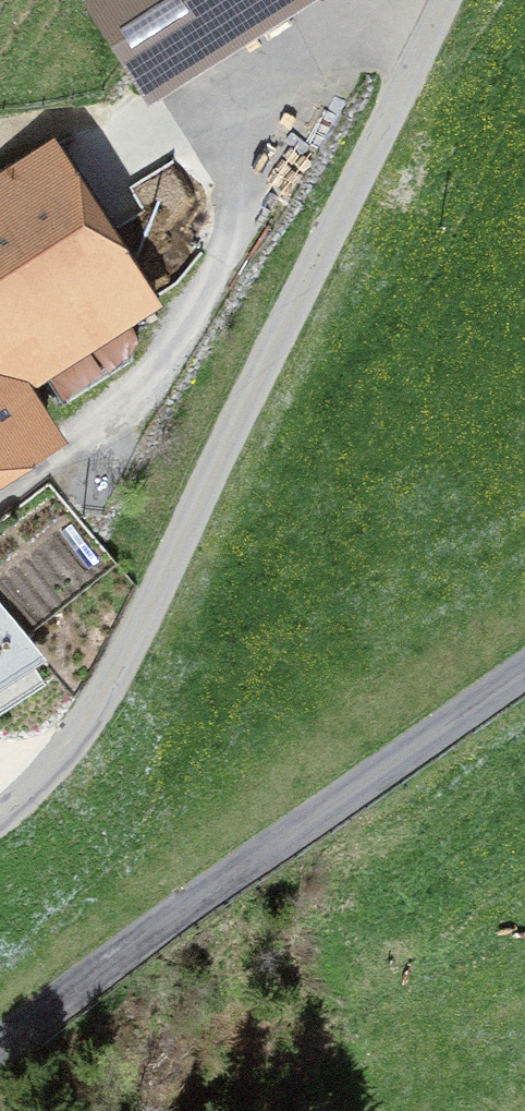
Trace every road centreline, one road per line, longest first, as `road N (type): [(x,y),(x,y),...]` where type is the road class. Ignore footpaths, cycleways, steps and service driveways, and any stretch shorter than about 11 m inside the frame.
road 1 (track): [(0,816),(30,792),(97,708),(440,0)]
road 2 (track): [(524,674),(189,906),(0,1049)]
road 3 (track): [(0,507),(78,444),(179,320),(341,44)]
road 4 (track): [(0,141),(57,124),(199,104),(341,44),(372,42),(414,55)]

